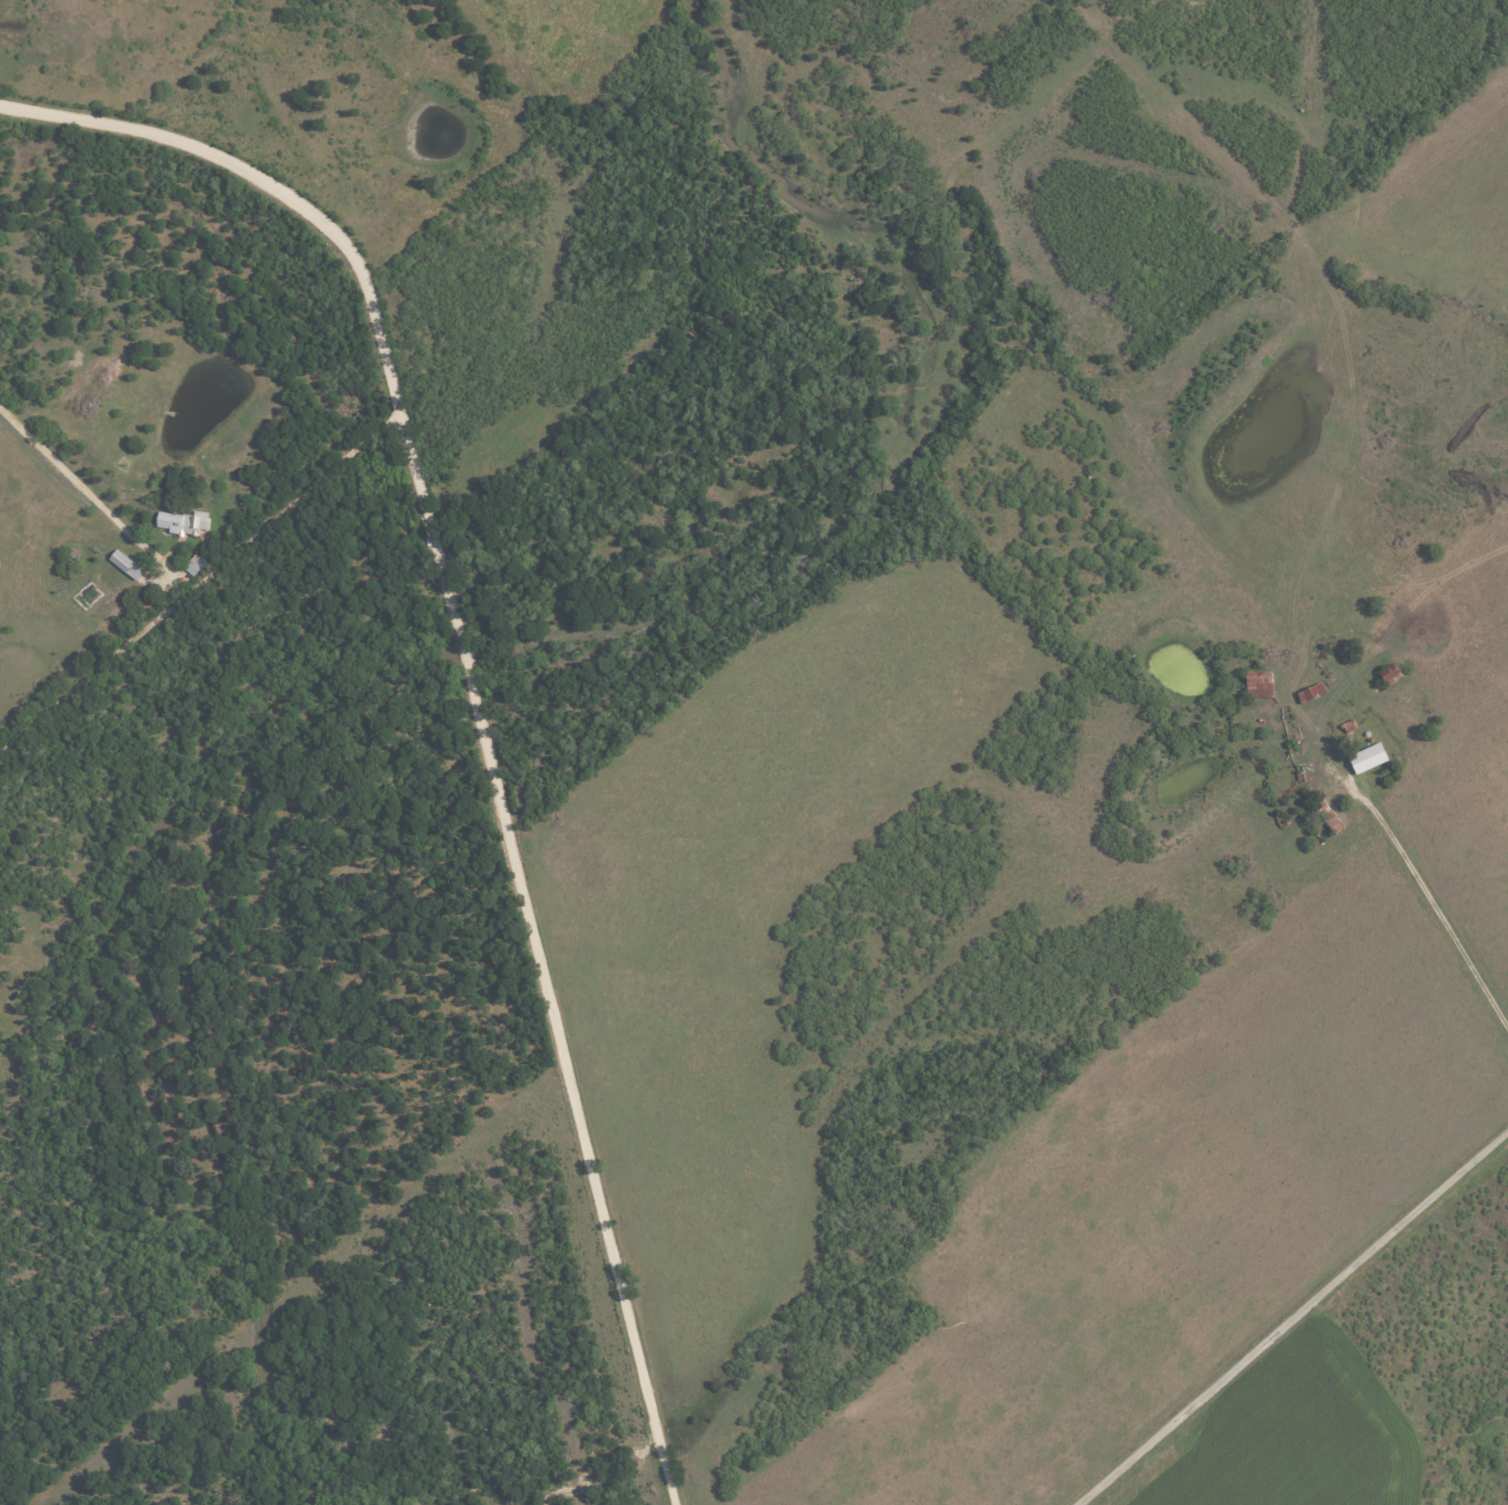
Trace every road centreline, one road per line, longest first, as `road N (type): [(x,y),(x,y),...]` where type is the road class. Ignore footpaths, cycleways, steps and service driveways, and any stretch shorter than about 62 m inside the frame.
road 1 (residential): [(677,1504),(362,270),(299,203),(224,159),(134,131),(0,107)]
road 2 (residential): [(1507,1133),(1082,1504)]
road 3 (residential): [(1507,1034),(1395,830)]

